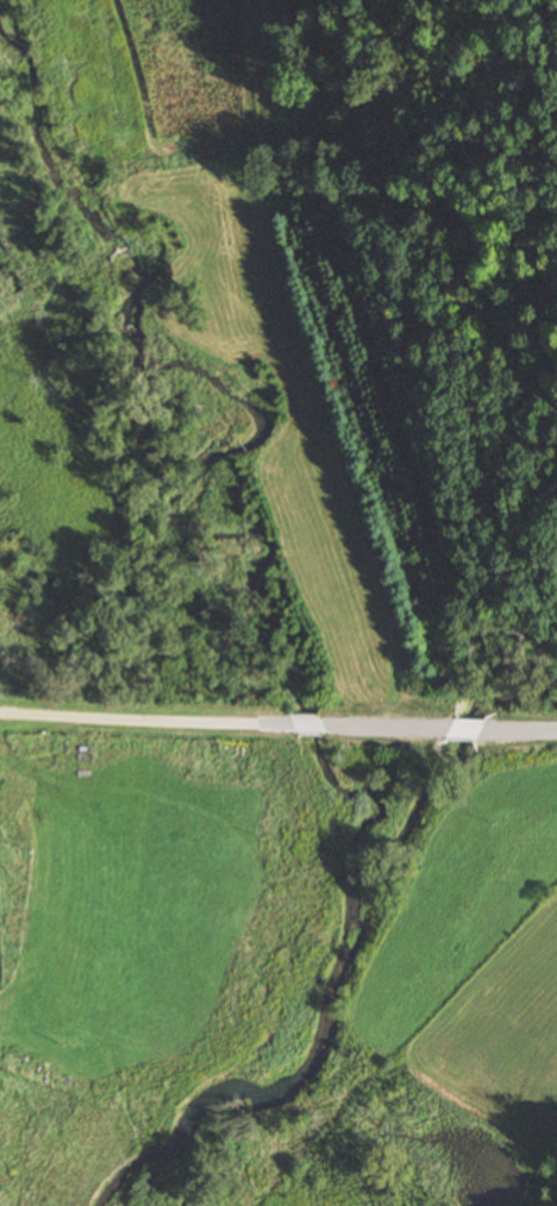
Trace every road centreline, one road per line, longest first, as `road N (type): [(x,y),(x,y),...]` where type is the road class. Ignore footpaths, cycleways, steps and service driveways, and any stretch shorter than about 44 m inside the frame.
road 1 (residential): [(0,710),(256,720)]
road 2 (residential): [(365,724),(556,726)]

